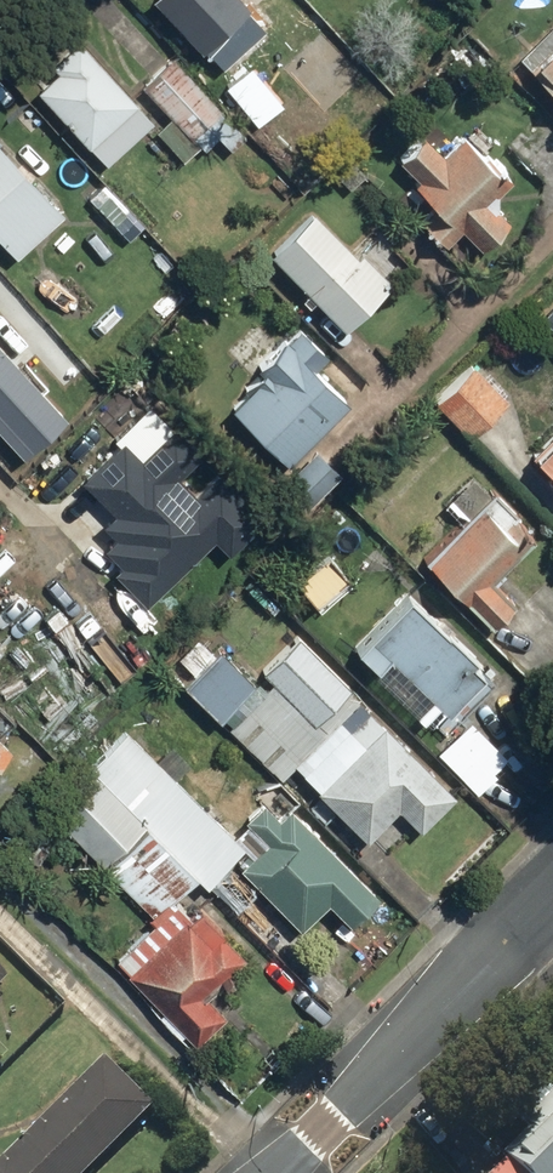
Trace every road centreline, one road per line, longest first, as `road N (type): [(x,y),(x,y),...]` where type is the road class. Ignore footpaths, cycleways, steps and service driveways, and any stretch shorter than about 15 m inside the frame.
road 1 (tertiary): [(278,1172),(552,897)]

